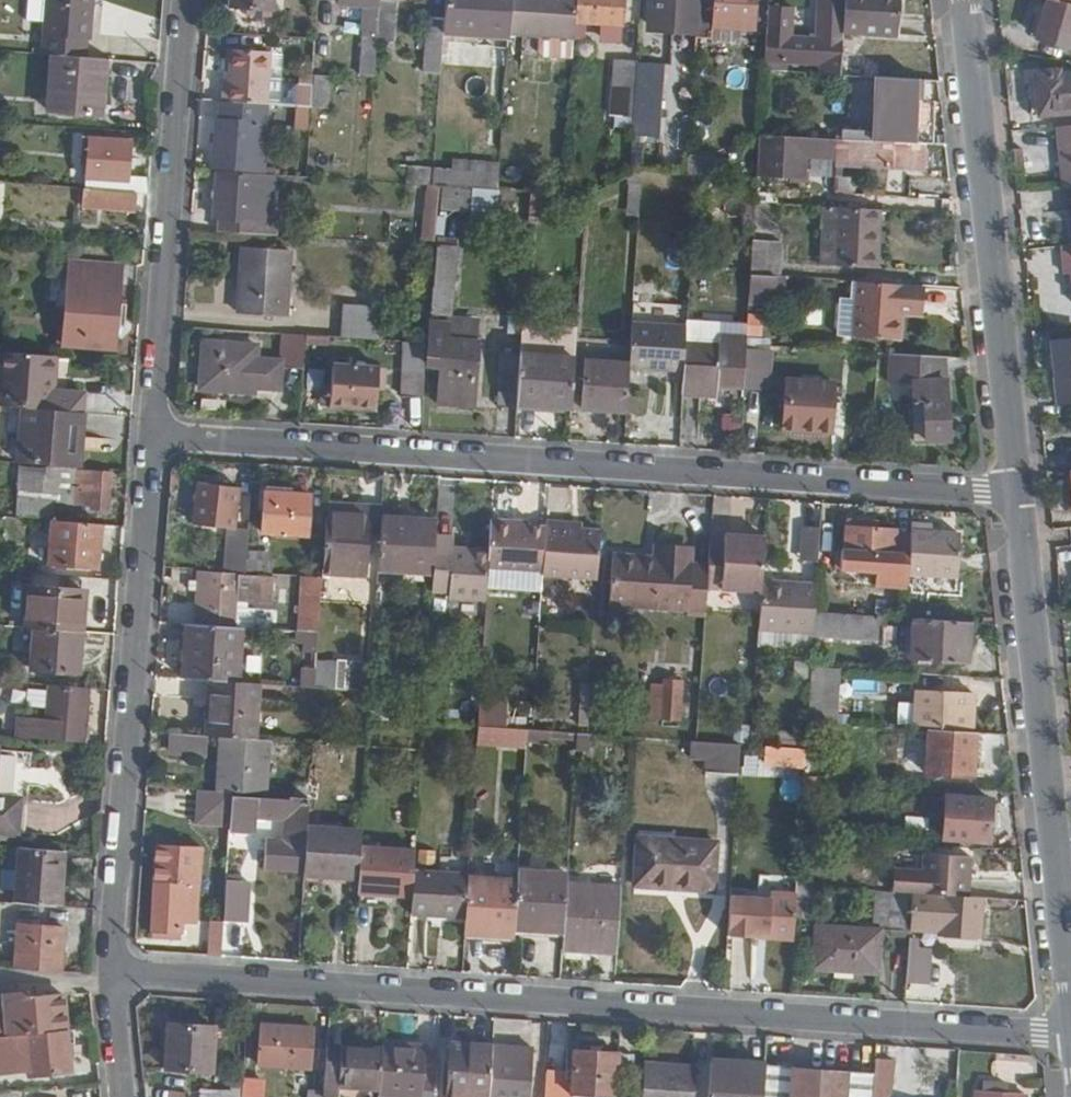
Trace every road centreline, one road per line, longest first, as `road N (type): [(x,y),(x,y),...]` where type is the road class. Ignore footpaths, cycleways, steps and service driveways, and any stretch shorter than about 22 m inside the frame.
road 1 (residential): [(1070,1036),(111,972)]
road 2 (residential): [(1012,492),(151,435)]
road 3 (residential): [(111,972),(151,435)]
road 4 (residential): [(1070,1004),(1012,492)]
road 5 (residential): [(1012,492),(964,0)]
road 6 (residential): [(151,435),(183,0)]
road 7 (residential): [(123,1096),(111,972)]

